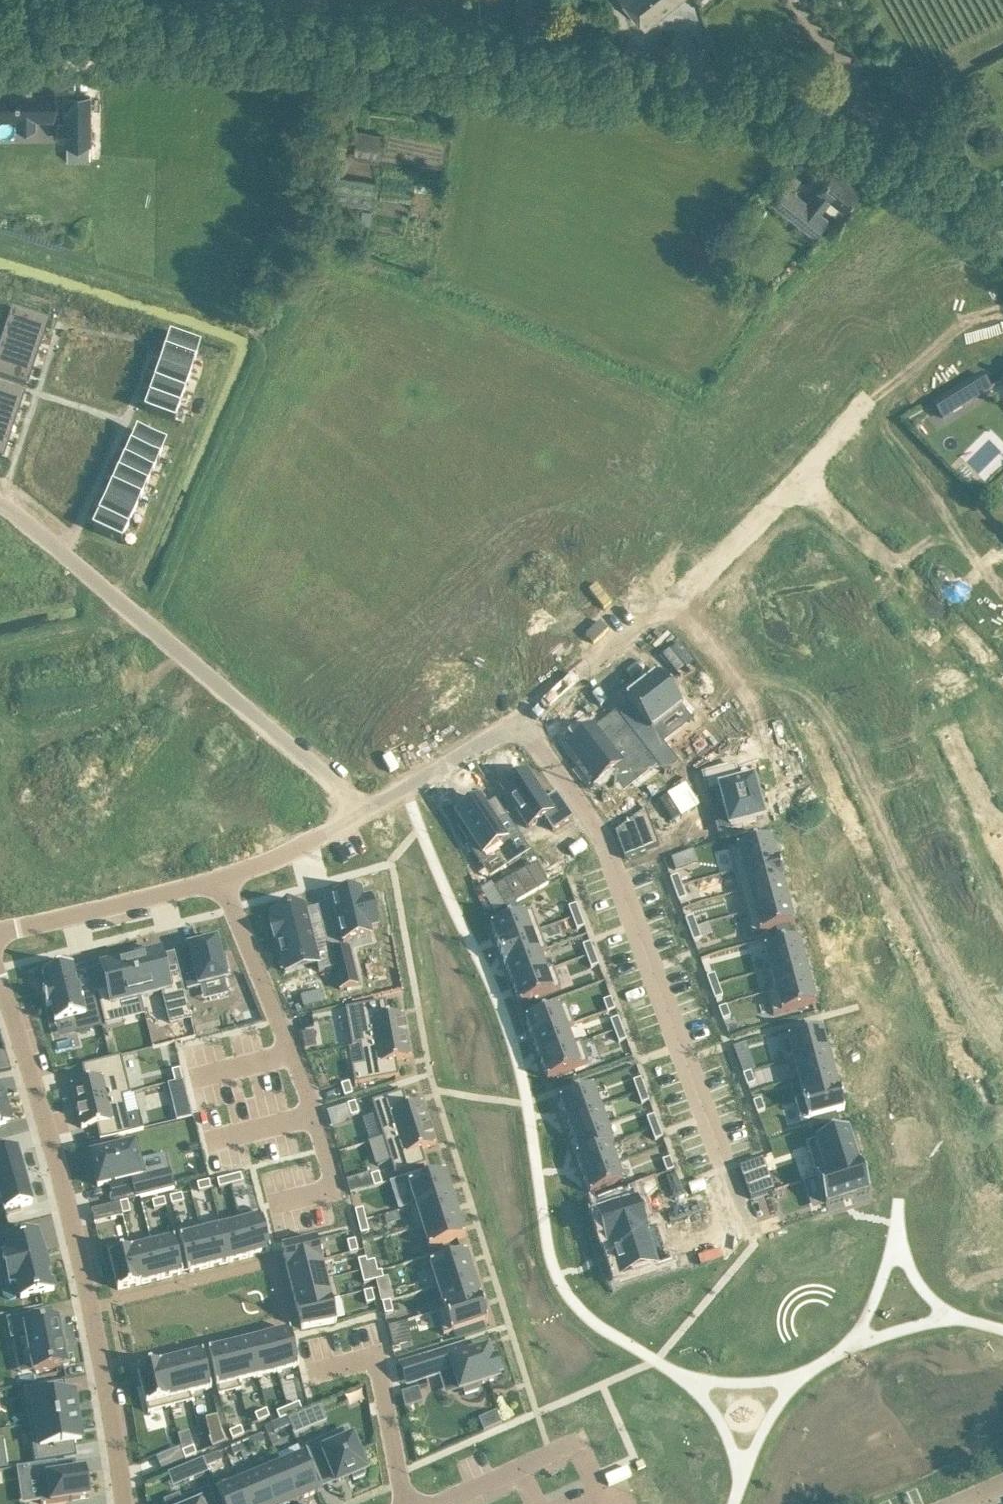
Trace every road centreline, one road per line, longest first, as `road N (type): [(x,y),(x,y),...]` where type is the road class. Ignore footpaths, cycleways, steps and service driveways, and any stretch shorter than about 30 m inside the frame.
road 1 (unclassified): [(1002,243),(893,142),(760,91),(354,41),(0,31)]
road 2 (residential): [(802,472),(677,600),(519,719),(369,810)]
road 3 (residential): [(0,980),(72,1214),(122,1503)]
road 4 (residential): [(0,504),(369,810)]
road 5 (residential): [(369,810),(298,851),(221,880),(0,932)]
road 6 (residential): [(1002,670),(802,472)]
road 7 (residential): [(802,472),(918,338),(1002,309)]
road 8 (residential): [(436,1503),(575,1442)]

